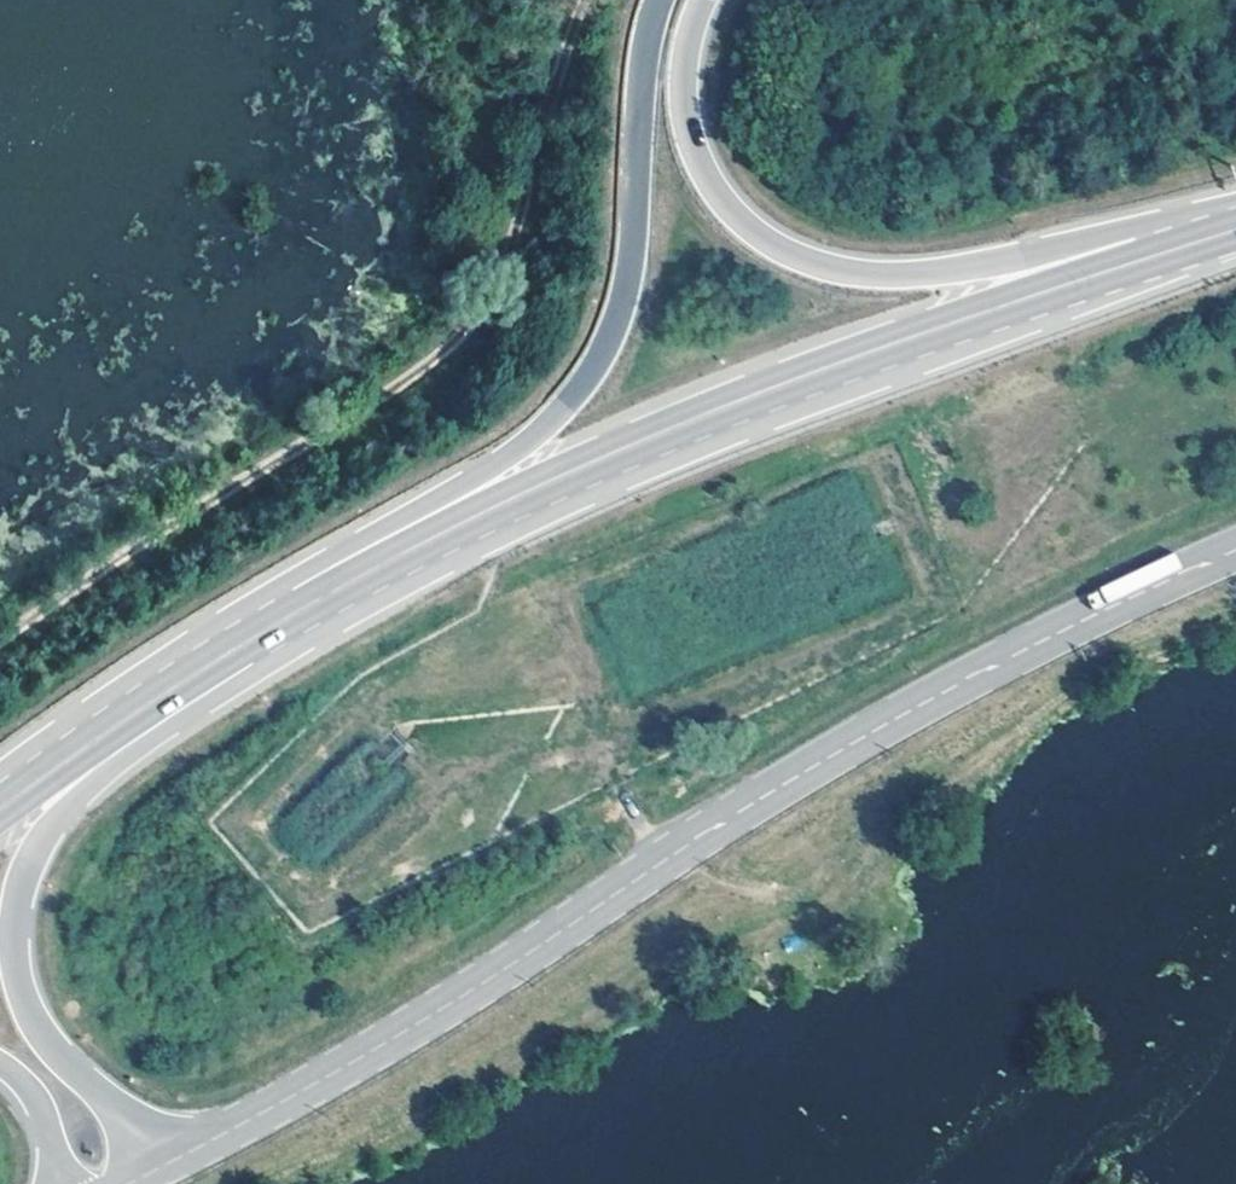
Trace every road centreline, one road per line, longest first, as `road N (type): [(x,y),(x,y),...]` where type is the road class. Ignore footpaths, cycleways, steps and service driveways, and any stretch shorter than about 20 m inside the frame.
road 1 (tertiary): [(1235,550),(895,719),(335,1075),(175,1163)]
road 2 (track): [(254,1183),(404,1084),(573,991),(851,862),(1096,672),(1235,624)]
road 3 (primary): [(264,636),(554,483),(823,376),(1185,248)]
road 4 (track): [(590,0),(543,124),(506,281),(466,332),(410,378),(0,643)]
road 5 (primary): [(663,0),(642,84),(631,238),(613,339),(570,403),(264,636)]
road 6 (primary): [(1185,248),(867,285),(761,249),(728,222),(688,130),(681,80),(704,0)]
road 7 (primary): [(175,1163),(65,1065),(38,1027),(14,938),(21,889),(90,795),(264,636)]
road 8 (primary): [(0,815),(264,636)]
road 9 (primary): [(0,1073),(29,1102),(58,1183)]

